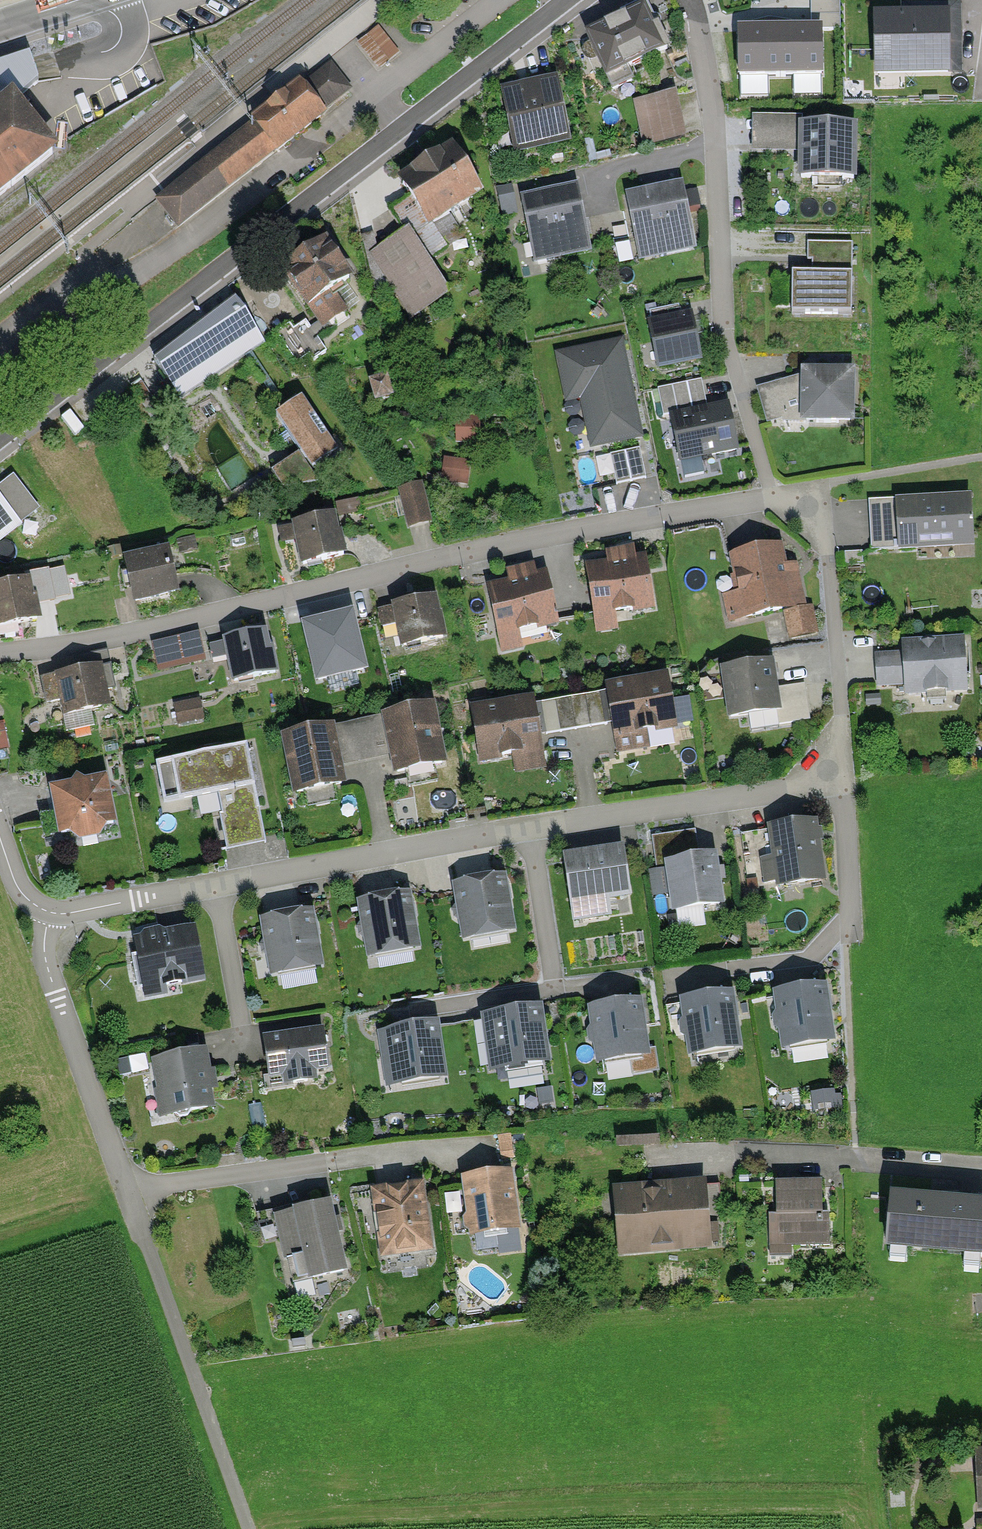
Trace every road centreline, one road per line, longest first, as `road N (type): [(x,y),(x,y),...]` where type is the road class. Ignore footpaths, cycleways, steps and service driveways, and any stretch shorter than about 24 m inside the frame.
road 1 (residential): [(773,498),(811,506),(828,551),(841,750),(833,769),(813,783),(50,912)]
road 2 (residential): [(773,498),(566,532),(130,633),(0,654)]
road 3 (residential): [(567,0),(0,438)]
road 4 (residential): [(50,912),(47,967),(124,1190),(466,1146)]
road 5 (residential): [(690,0),(712,92),(725,335),(773,498)]
road 6 (residential): [(981,1170),(731,1154)]

